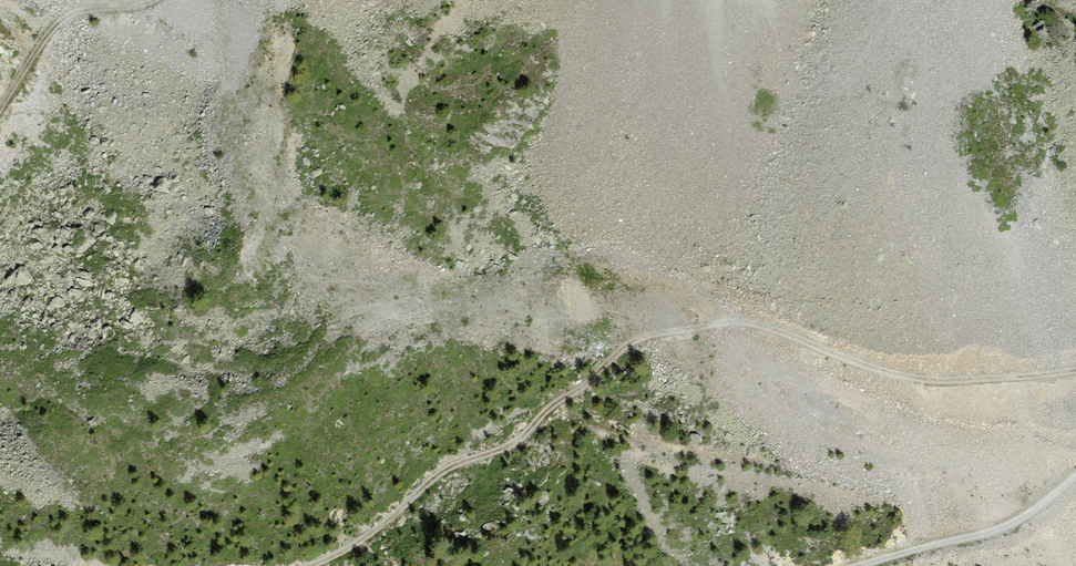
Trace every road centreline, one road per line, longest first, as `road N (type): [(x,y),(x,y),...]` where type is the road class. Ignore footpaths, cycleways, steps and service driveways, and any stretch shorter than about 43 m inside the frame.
road 1 (track): [(301,565),(366,536),(453,467),(515,444),(621,349),(653,336),(744,323),(935,385),(1075,371)]
road 2 (track): [(1075,479),(1002,531),(861,565)]
road 3 (track): [(162,0),(147,9),(73,14),(42,33),(0,112)]

